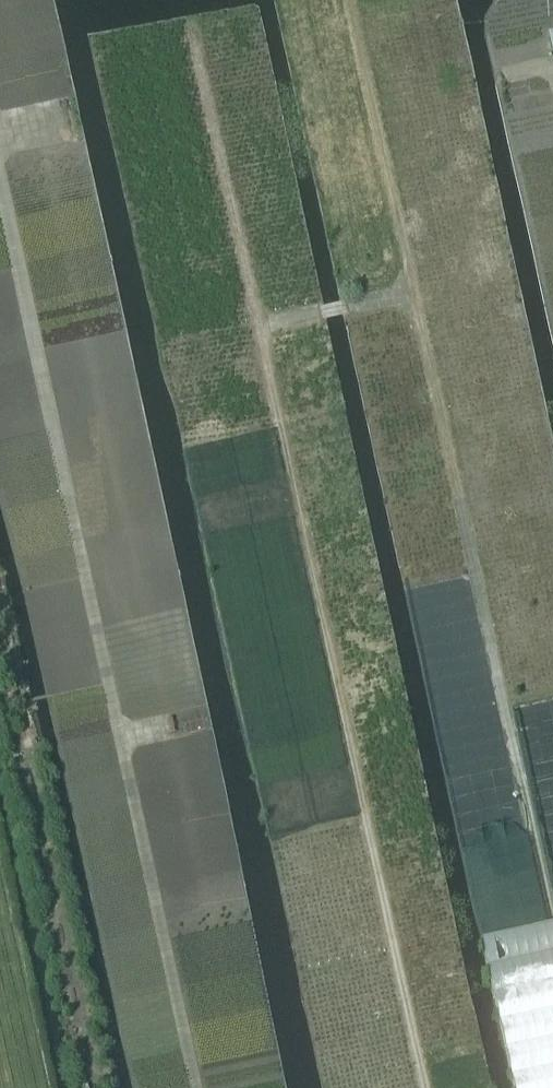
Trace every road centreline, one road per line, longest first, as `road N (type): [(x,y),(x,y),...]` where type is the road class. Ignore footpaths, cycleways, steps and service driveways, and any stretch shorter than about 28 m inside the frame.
road 1 (track): [(425,1087),(196,52)]
road 2 (track): [(552,923),(349,0)]
road 3 (track): [(259,326),(412,291)]

